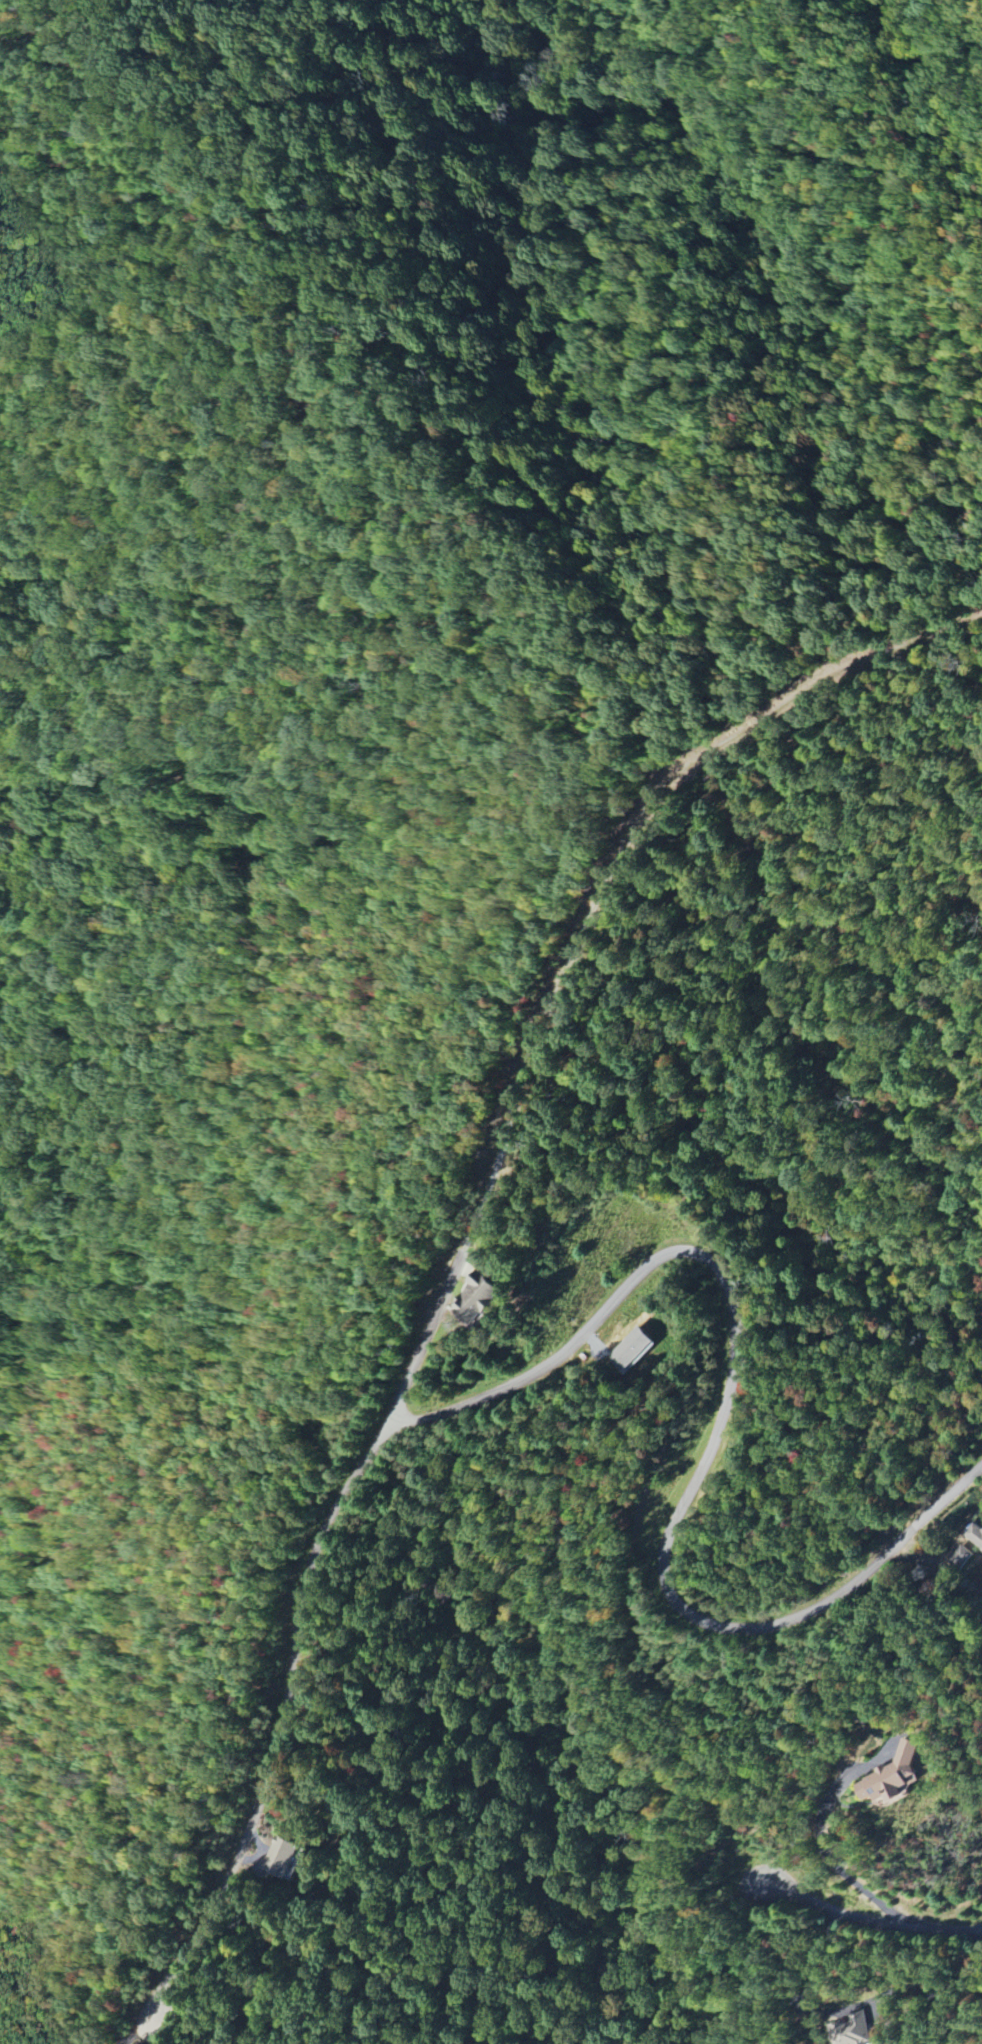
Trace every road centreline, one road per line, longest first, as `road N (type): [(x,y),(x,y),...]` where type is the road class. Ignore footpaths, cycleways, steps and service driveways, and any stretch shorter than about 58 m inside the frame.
road 1 (residential): [(981,1468),(819,1608),(750,1628),(701,1621),(666,1586),(662,1549),(721,1413),(745,1318),(721,1264),(687,1250),(661,1256),(573,1348),(524,1380),(449,1412),(402,1412)]
road 2 (residential): [(149,2021),(236,1837),(314,1554),(402,1412)]
road 3 (residential): [(981,1926),(901,1924),(746,1884)]
road 4 (residential): [(402,1412),(469,1230)]

